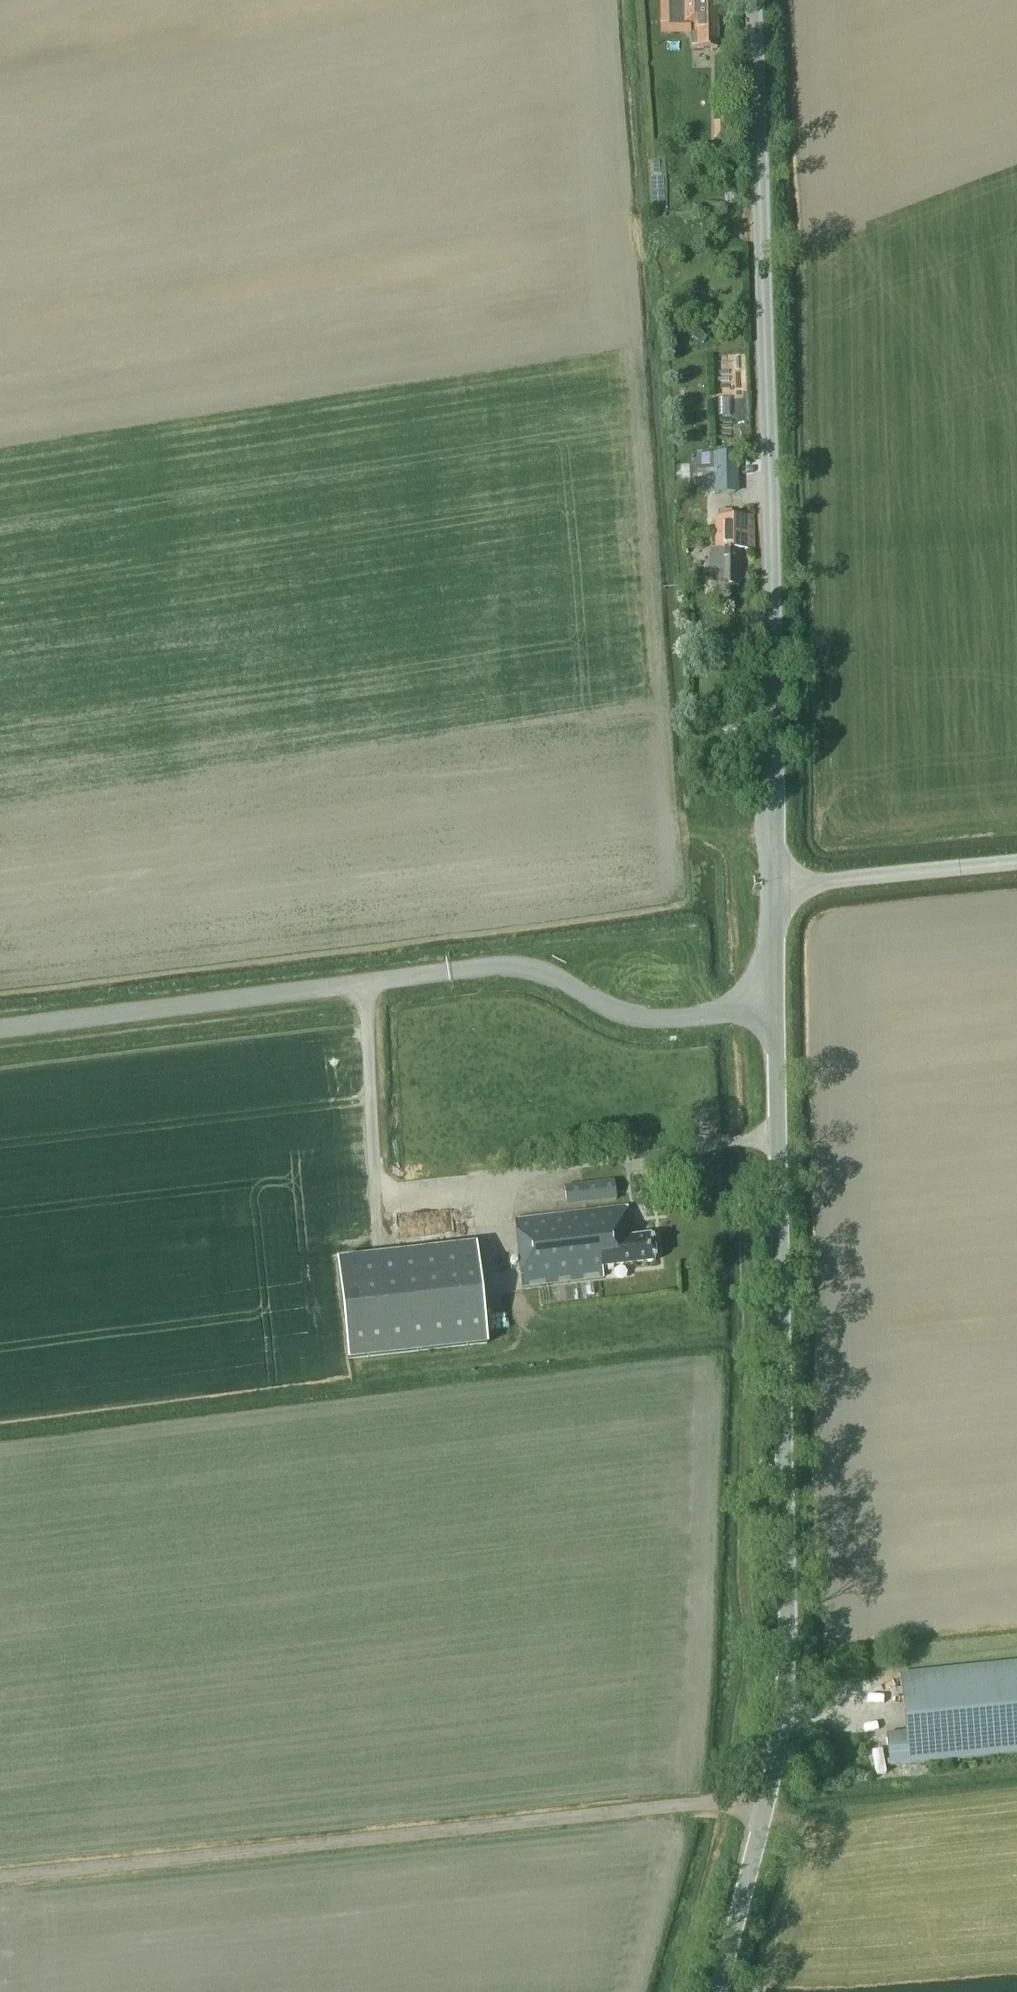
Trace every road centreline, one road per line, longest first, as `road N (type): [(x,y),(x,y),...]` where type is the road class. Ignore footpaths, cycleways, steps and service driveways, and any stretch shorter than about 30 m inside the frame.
road 1 (unclassified): [(717,1991),(783,1716),(788,1632),(777,886)]
road 2 (unclassified): [(777,886),(753,0)]
road 3 (unclassified): [(777,886),(1016,859)]

